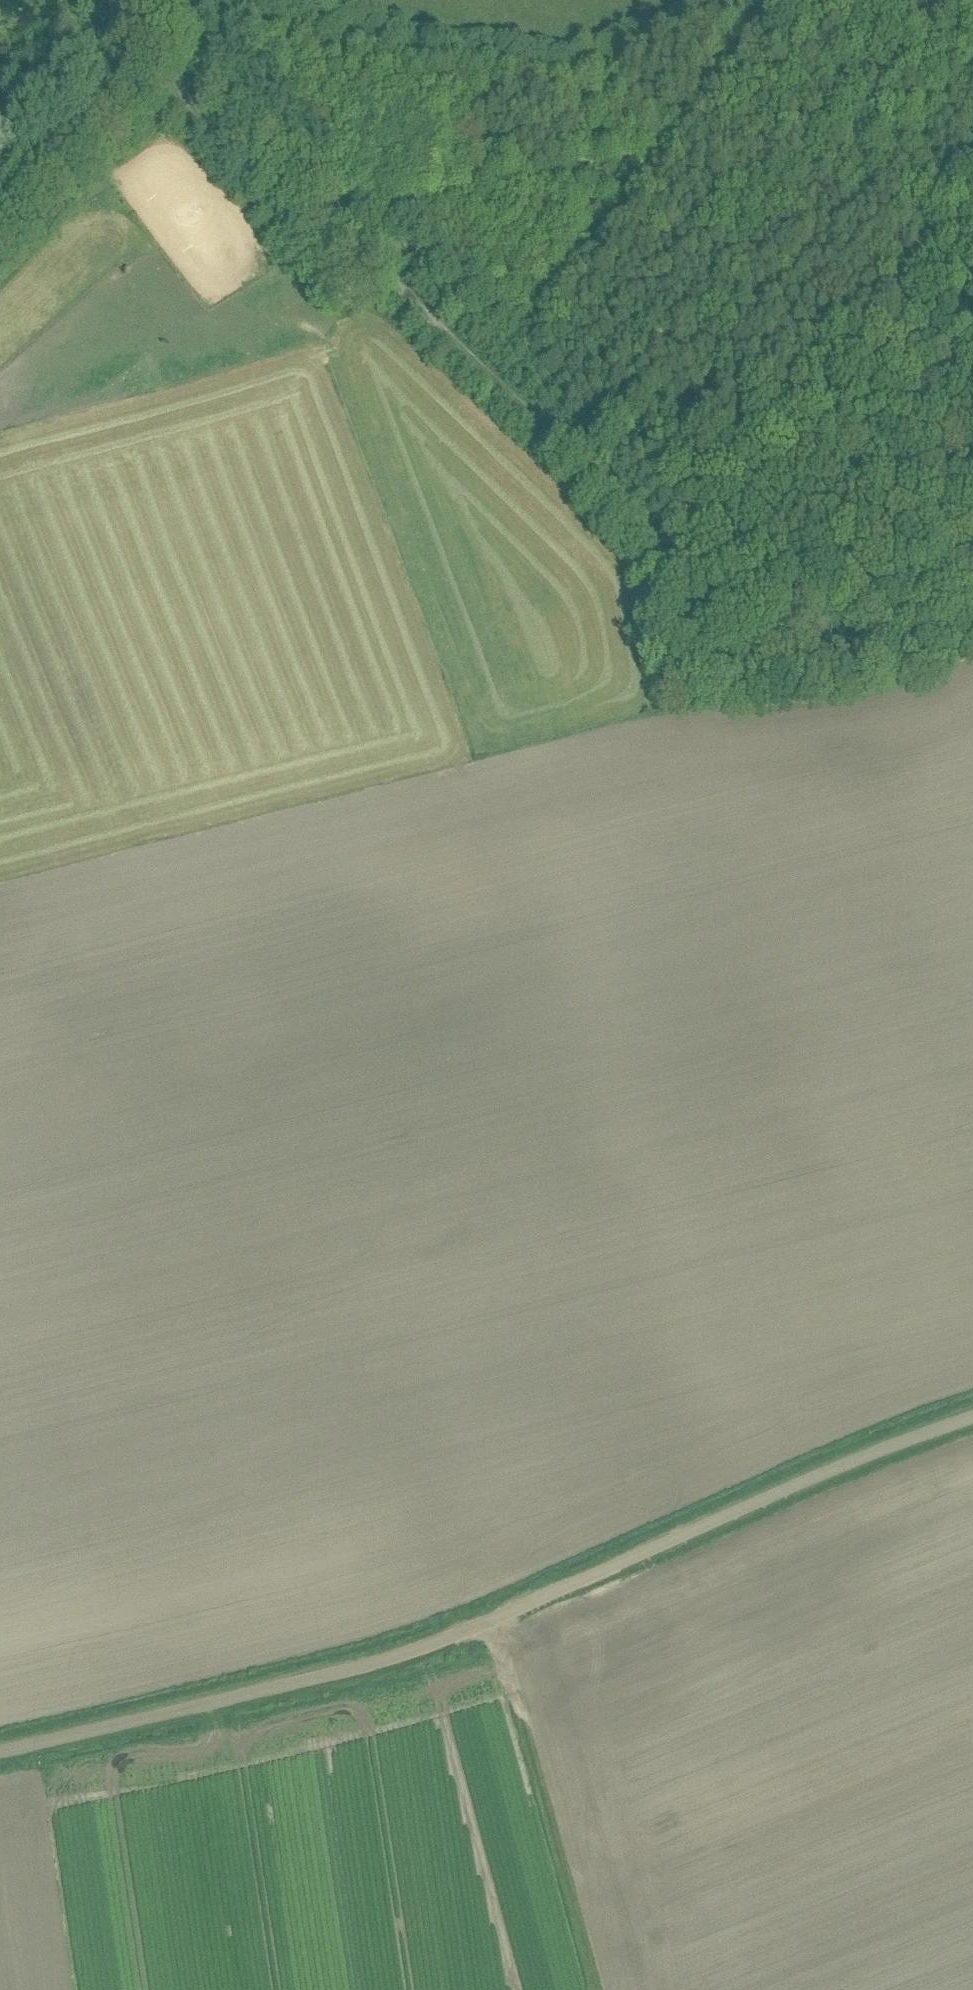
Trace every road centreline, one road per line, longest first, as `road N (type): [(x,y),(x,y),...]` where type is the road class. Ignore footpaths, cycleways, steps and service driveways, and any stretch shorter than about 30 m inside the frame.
road 1 (track): [(972,561),(774,648),(391,279),(216,139),(145,45),(89,0)]
road 2 (unclassified): [(0,1750),(406,1653),(972,1416)]
road 3 (track): [(487,1621),(538,1764),(597,1989)]

